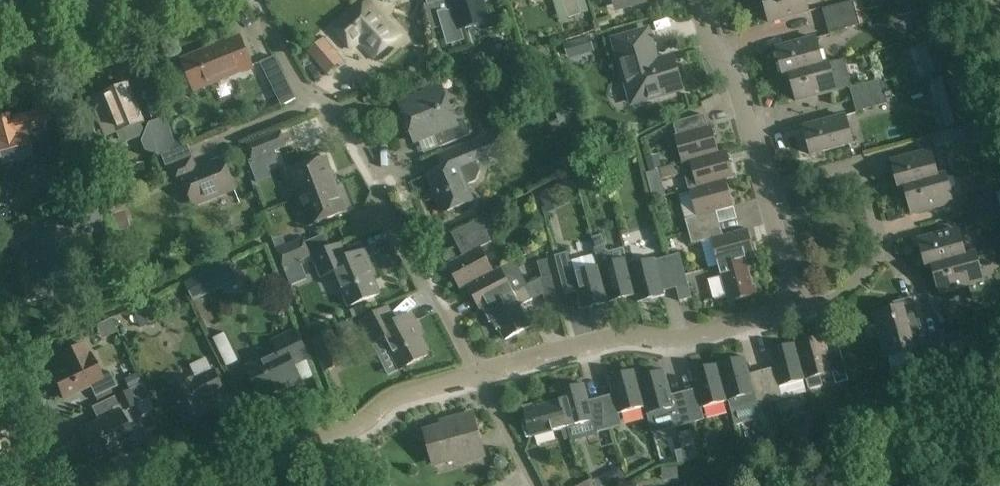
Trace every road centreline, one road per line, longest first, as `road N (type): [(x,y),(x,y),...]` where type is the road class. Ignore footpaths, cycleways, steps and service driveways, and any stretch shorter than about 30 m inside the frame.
road 1 (residential): [(478,374),(334,108),(304,89),(258,0)]
road 2 (residential): [(171,485),(350,430),(400,394),(478,374)]
road 3 (residential): [(478,374),(627,332),(696,335),(797,308)]
road 4 (residential): [(797,308),(865,276),(876,263),(879,227),(861,162),(765,188)]
road 5 (residential): [(765,188),(736,86),(700,0)]
road 6 (residential): [(0,59),(147,0)]
road 7 (residential): [(535,485),(478,374)]
road 8 (residential): [(797,308),(765,188)]

